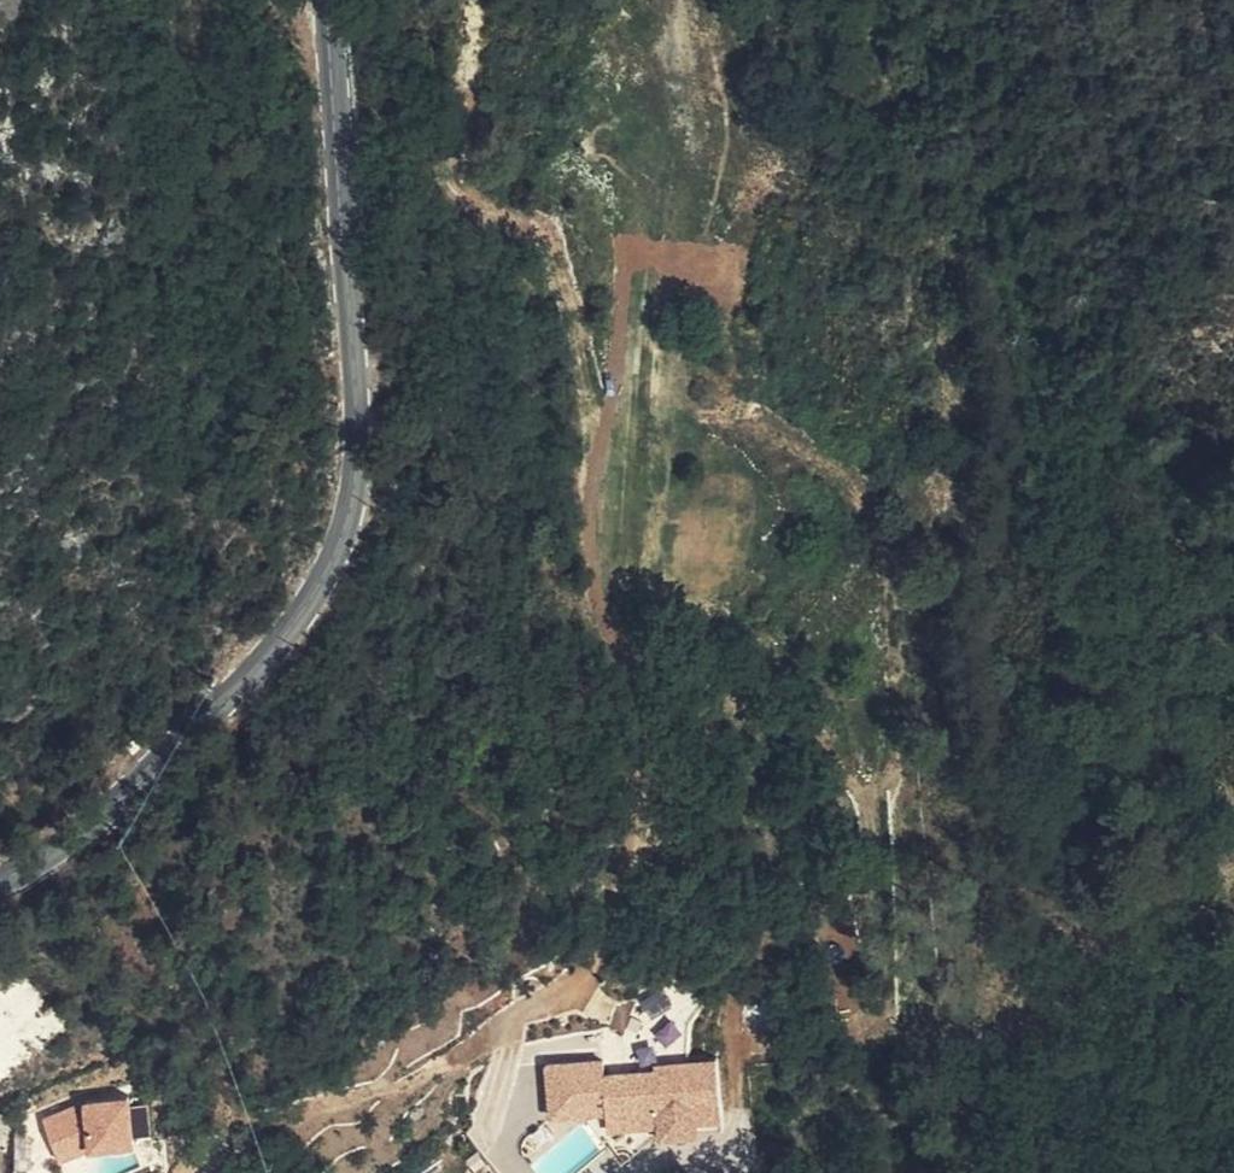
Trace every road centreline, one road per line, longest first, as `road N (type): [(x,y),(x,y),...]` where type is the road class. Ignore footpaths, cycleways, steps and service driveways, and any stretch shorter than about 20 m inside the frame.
road 1 (tertiary): [(0,874),(63,849),(205,730),(303,624),(349,528),(362,417),(332,0)]

